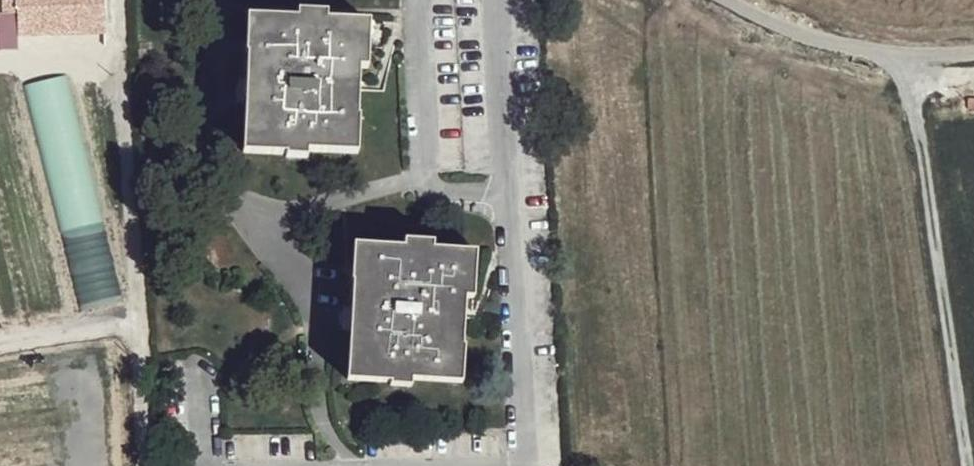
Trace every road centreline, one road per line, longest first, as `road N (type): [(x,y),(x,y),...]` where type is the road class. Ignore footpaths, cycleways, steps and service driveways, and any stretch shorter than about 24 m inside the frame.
road 1 (residential): [(523,465),(496,0)]
road 2 (residential): [(964,465),(900,56)]
road 3 (unclassified): [(900,56),(779,24),(731,0)]

